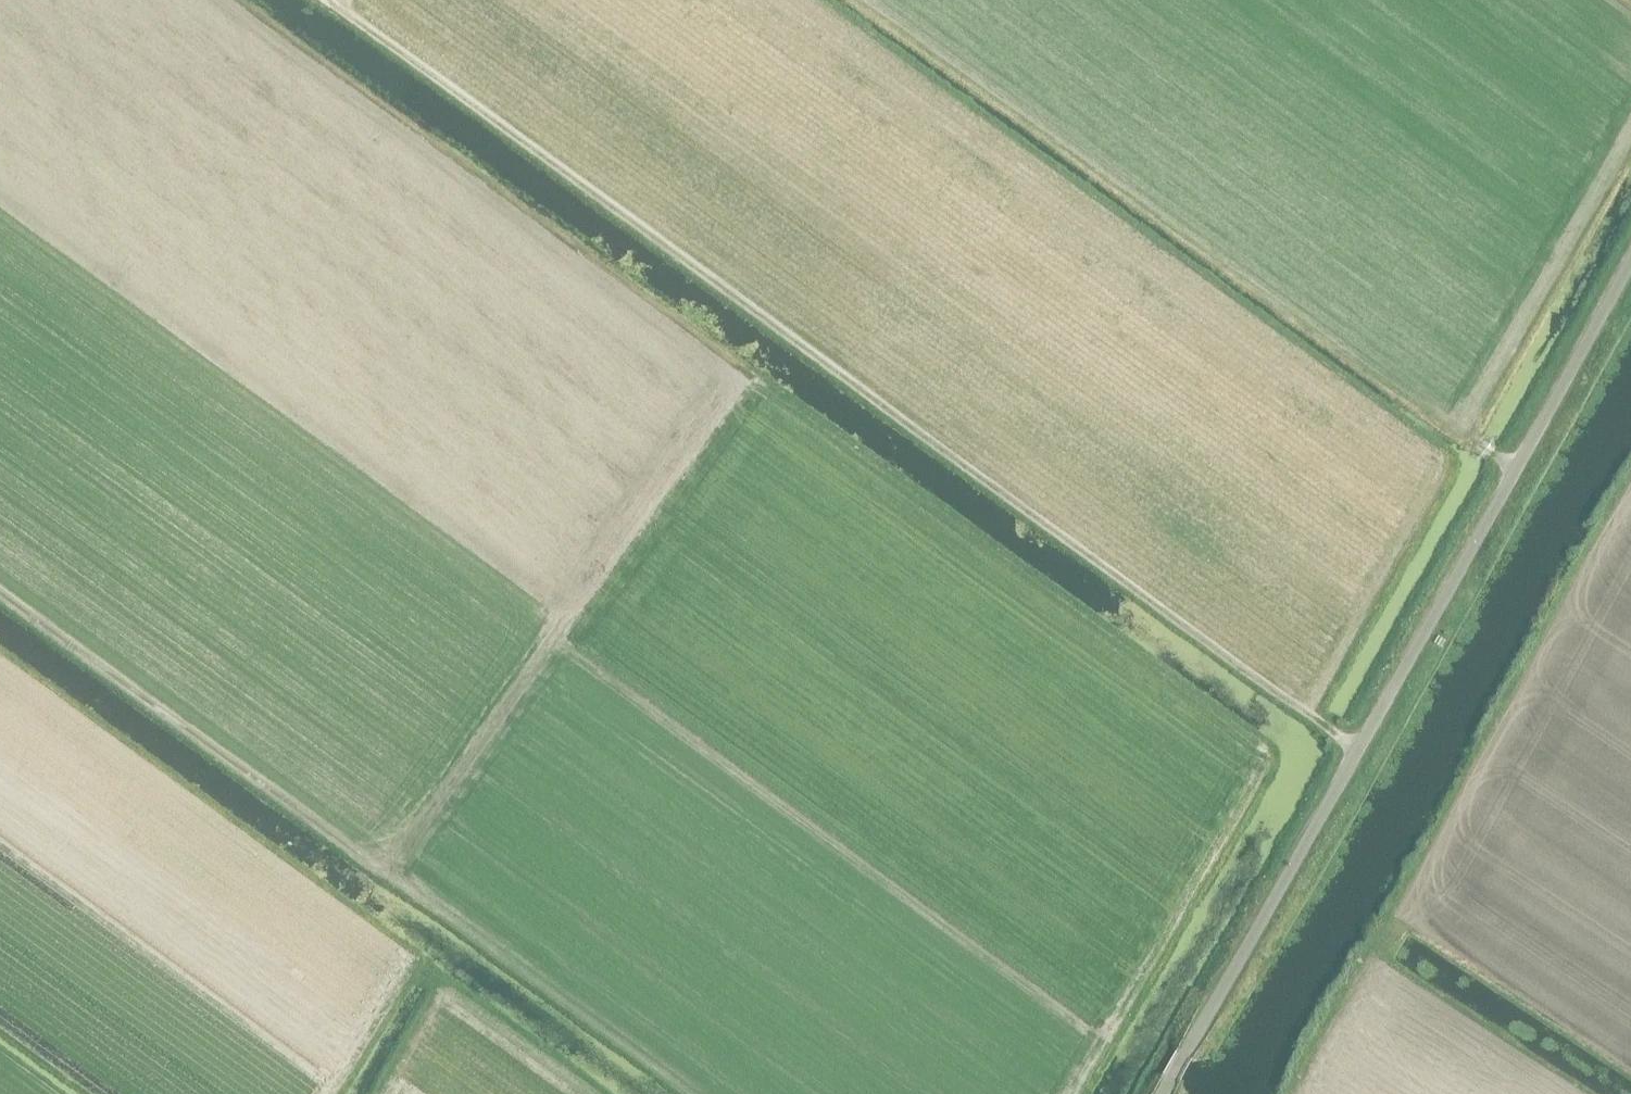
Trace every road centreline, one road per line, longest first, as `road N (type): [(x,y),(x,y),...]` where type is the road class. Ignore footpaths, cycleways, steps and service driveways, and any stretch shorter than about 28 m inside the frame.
road 1 (unclassified): [(1165,1093),(1630,256)]

